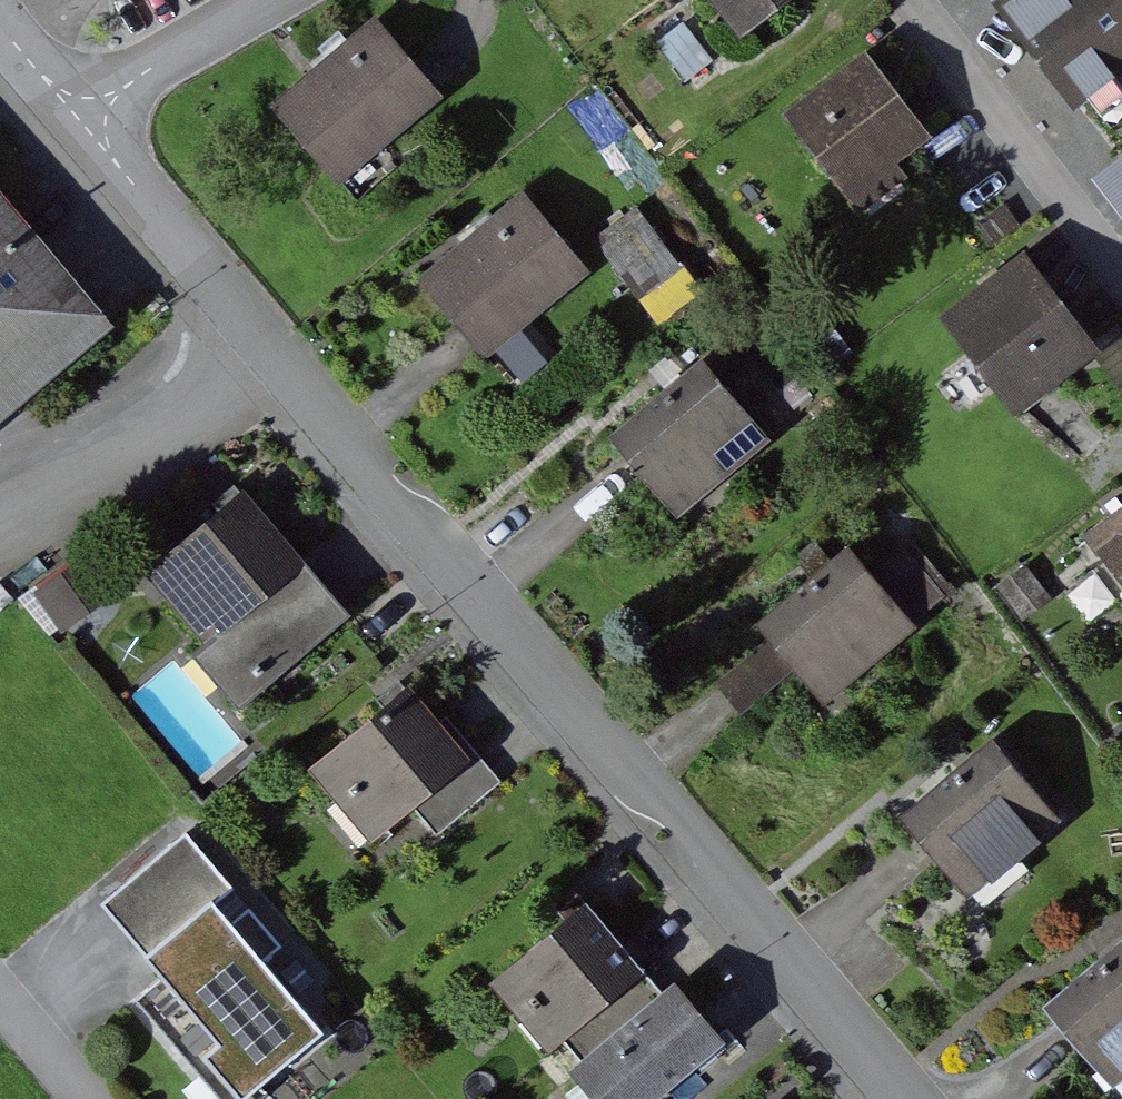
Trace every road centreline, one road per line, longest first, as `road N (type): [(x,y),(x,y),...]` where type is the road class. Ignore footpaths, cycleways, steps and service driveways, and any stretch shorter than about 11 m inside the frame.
road 1 (residential): [(902,1098),(376,486),(264,338)]
road 2 (residential): [(911,0),(1121,275)]
road 3 (residential): [(0,526),(264,338)]
road 4 (residential): [(264,338),(77,116)]
road 5 (residential): [(77,116),(271,0)]
road 6 (residential): [(94,1098),(0,992)]

